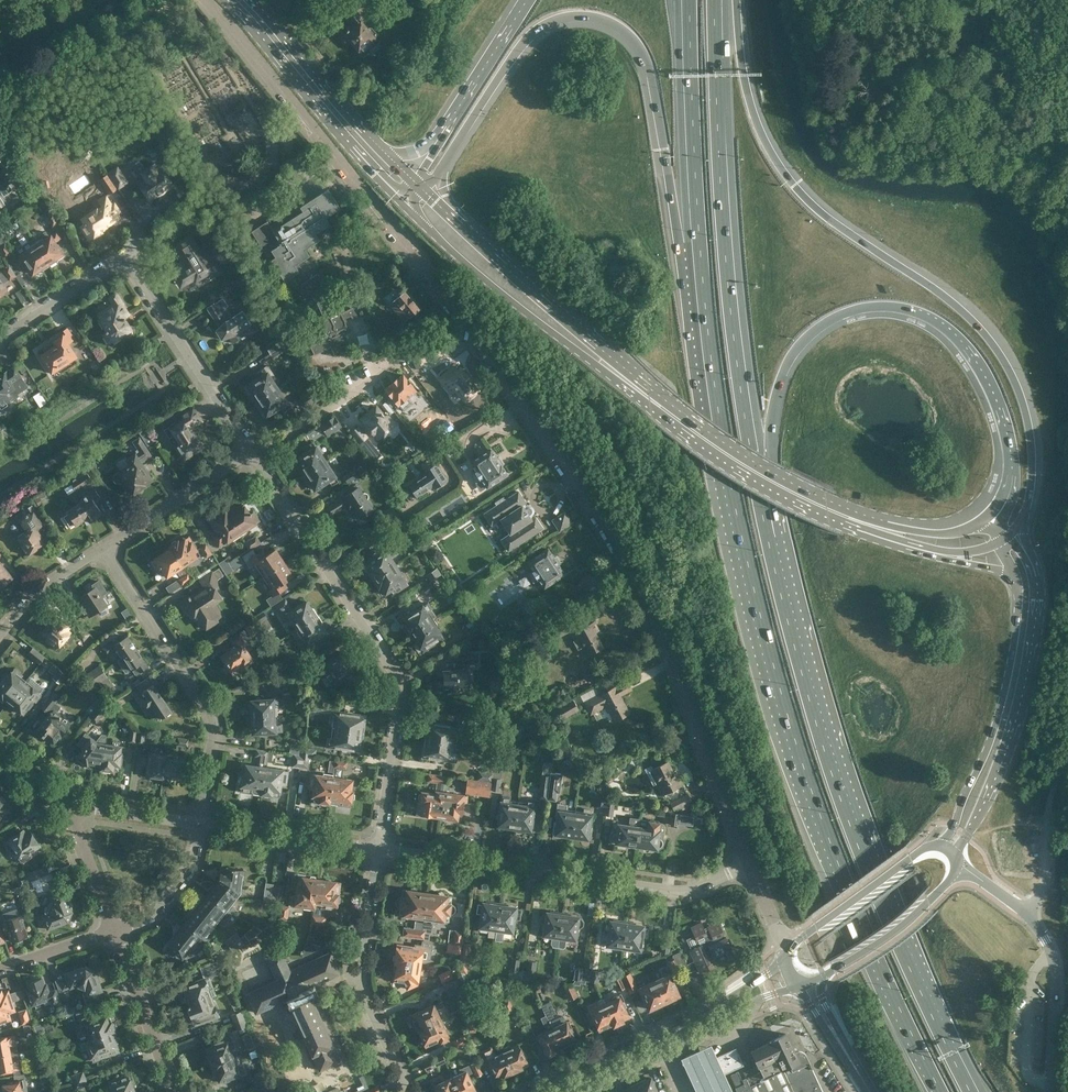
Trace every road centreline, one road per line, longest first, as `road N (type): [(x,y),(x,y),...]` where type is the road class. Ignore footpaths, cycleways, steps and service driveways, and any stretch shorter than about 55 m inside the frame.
road 1 (motorway): [(696,245),(715,425),(794,750),(861,930),(936,1091)]
road 2 (motorway): [(975,1091),(888,908),(827,747),(755,452)]
road 3 (motorway): [(1012,533),(1033,470),(1016,387),(986,336),(948,301),(816,210),(789,178),(751,107),(736,0)]
road 4 (primary): [(405,206),(482,277),(732,464),(827,513),(944,551)]
road 5 (primary): [(985,518),(954,530),(919,530),(847,508),(773,472),(619,363),(451,215)]
road 6 (residential): [(753,866),(659,631),(613,545),(457,315)]
road 7 (motorway): [(441,170),(531,35),(548,22),(592,17),(636,42),(651,70),(669,179),(696,245)]
road 8 (motorway): [(755,452),(785,368),(807,337),(858,308),(907,309),(960,344),(995,404),(1008,475),(985,518)]
road 9 (motorway): [(755,452),(723,184),(718,0)]
road 10 (residential): [(378,848),(397,670),(255,453)]
road 11 (residential): [(457,315),(206,0)]
road 12 (residential): [(753,866),(686,889),(646,888),(378,848)]
road 13 (primary): [(956,862),(1002,763),(1031,653),(1036,576),(1012,533)]
road 14 (residential): [(204,822),(214,724),(104,549)]
road 15 (primary): [(1016,584),(1000,708),(953,827),(935,844)]
road 16 (secondary): [(781,961),(681,1025),(537,1091)]
road 17 (secondary): [(223,0),(405,206)]
road 18 (residential): [(378,848),(363,982),(410,1091)]
road 19 (secondary): [(567,1091),(796,986)]
road 20 (motorway): [(686,0),(696,245)]
road 21 (residential): [(255,453),(457,315)]
road 22 (residential): [(255,453),(123,255)]
road 23 (secondary): [(387,155),(256,0)]
road 24 (unclassified): [(1051,1091),(1055,965),(1030,915)]
road 25 (primary): [(935,844),(786,948)]
road 26 (residential): [(104,549),(255,453)]
road 27 (residential): [(378,848),(204,822)]
road 28 (residential): [(175,1091),(112,930)]
road 29 (primary): [(824,977),(909,920),(955,868)]
road 30 (unclassified): [(1030,915),(1047,879),(1057,780),(1067,761)]
road 31 (residential): [(112,930),(159,910),(196,867),(204,822)]
road 32 (residential): [(0,334),(123,255)]
road 33 (motorway): [(528,0),(449,123)]
road 34 (residential): [(63,800),(204,822)]
road 35 (residential): [(0,640),(36,596),(104,549)]
road 36 (residential): [(112,930),(63,800)]

